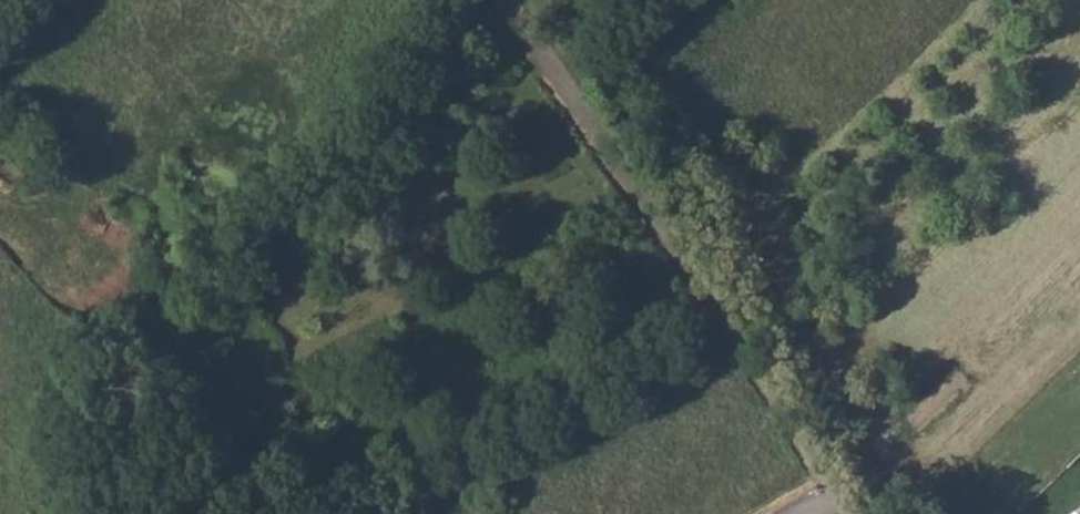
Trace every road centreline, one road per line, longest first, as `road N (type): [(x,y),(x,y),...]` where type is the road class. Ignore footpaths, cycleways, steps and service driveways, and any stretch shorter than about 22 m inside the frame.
road 1 (residential): [(851,513),(516,0)]

